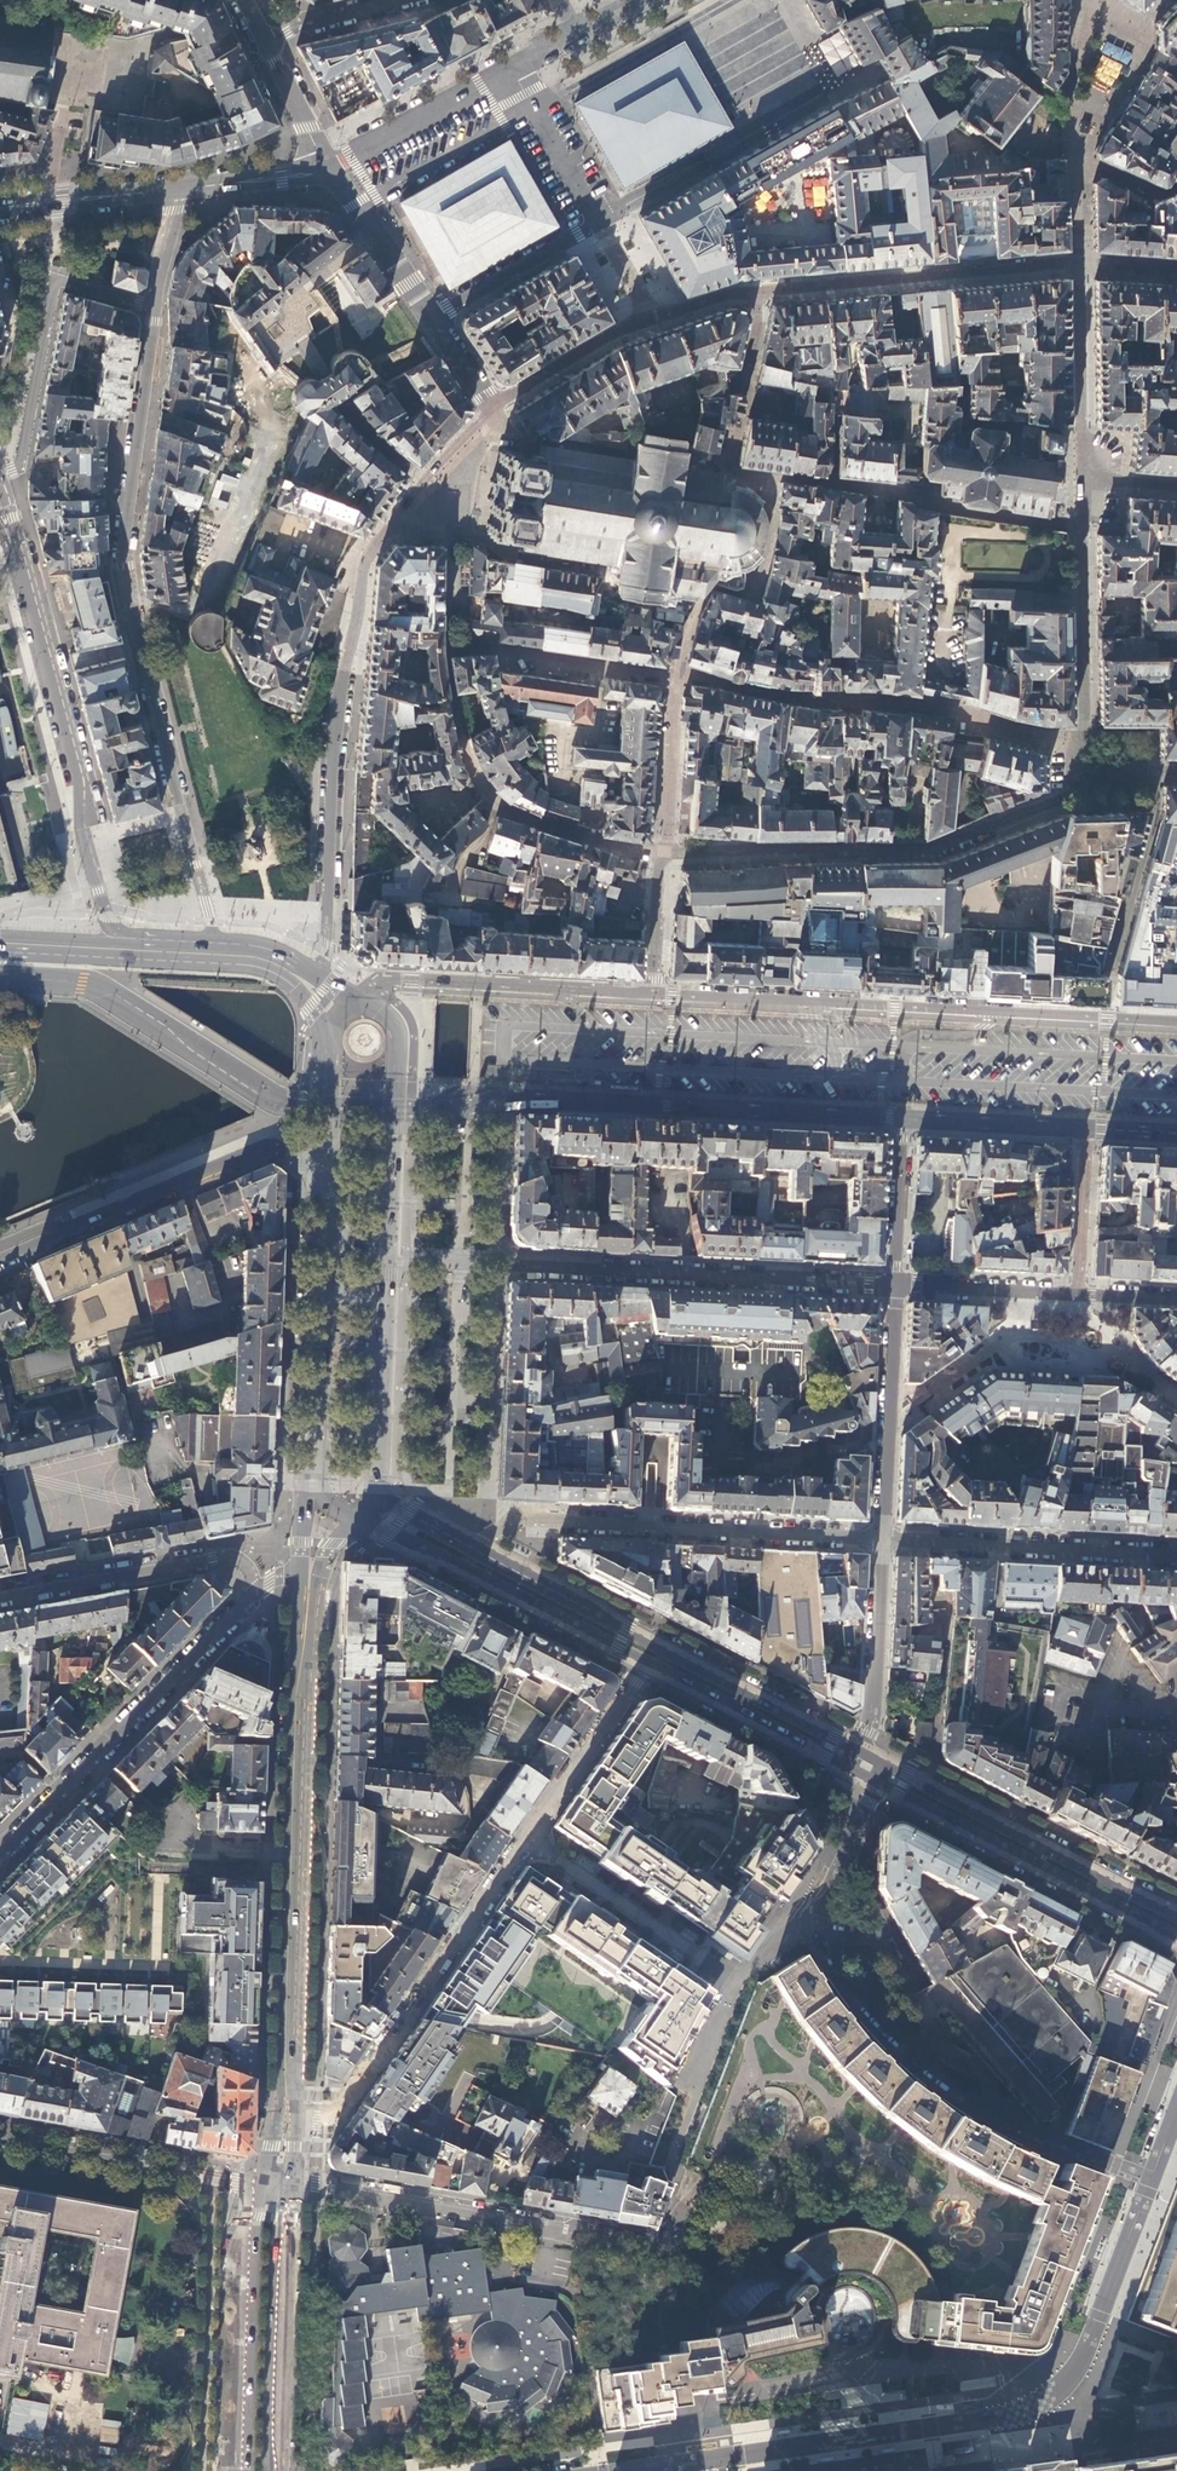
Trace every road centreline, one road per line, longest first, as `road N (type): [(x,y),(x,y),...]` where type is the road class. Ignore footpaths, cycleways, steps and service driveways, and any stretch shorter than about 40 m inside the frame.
road 1 (residential): [(222,949),(124,565),(155,309)]
road 2 (residential): [(654,319),(732,297),(1080,265),(1086,478)]
road 3 (residential): [(701,2460),(1044,2404),(1082,2361),(1152,2178)]
road 4 (residential): [(1091,767),(1063,797),(937,848),(664,849),(653,996)]
road 5 (residential): [(651,1662),(343,2109),(289,2110)]
road 6 (residential): [(1152,2178),(1007,2119),(962,2091),(906,2046),(845,1977),(821,1913),(869,1802),(865,1775)]
road 7 (residential): [(329,899),(333,769),(361,571),(403,505),(492,407)]
road 8 (residential): [(1176,1024),(653,996)]
road 9 (primary): [(304,1651),(289,2110)]
road 10 (primary): [(872,1758),(474,1545)]
road 11 (residential): [(472,1109),(531,1099),(904,1118)]
road 12 (residential): [(509,1264),(894,1285)]
road 13 (residential): [(292,2185),(655,2250)]
road 14 (tertiary): [(252,1595),(0,1856)]
road 15 (primary): [(0,953),(261,966),(296,987),(332,1029)]
road 16 (primary): [(865,1775),(1176,1940)]
road 17 (primary): [(0,1256),(259,1147),(285,1148),(324,1166)]
road 18 (primary): [(116,944),(80,829),(78,777),(32,609)]
road 19 (primary): [(1176,1915),(872,1758)]
road 20 (primary): [(363,1517),(651,1662)]
road 21 (residential): [(155,309),(58,283),(22,465),(0,473)]
road 22 (residential): [(760,1533),(519,1520),(474,1545)]
road 23 (residential): [(885,1539),(1176,1555)]
road 24 (primary): [(271,2183),(243,2312),(230,2470)]
road 25 (residential): [(1091,767),(1084,745),(1086,478)]
road 26 (primary): [(274,2470),(292,2185)]
road 27 (primary): [(391,1257),(402,1036),(388,1013),(357,995)]
road 28 (residential): [(0,1597),(226,1557),(247,1565),(252,1595)]
road 29 (tertiary): [(0,2137),(271,2183)]
road 30 (residential): [(894,1285),(885,1539)]
road 31 (primary): [(651,1662),(865,1775)]
road 32 (residential): [(653,996),(420,983)]
road 33 (primary): [(385,1472),(365,1441),(366,1304),(347,1291),(319,1309)]
road 34 (residential): [(885,1539),(872,1758)]
road 35 (primary): [(385,1472),(391,1257)]
road 36 (residential): [(1110,973),(1156,810),(1158,772)]
road 37 (residential): [(334,167),(514,73)]
road 38 (primary): [(317,1349),(306,1551)]
road 39 (residential): [(597,221),(433,319)]
road 40 (primary): [(317,1349),(335,1378),(333,1493),(363,1517)]
road 41 (residential): [(492,407),(612,335),(654,319)]
road 42 (residential): [(1077,1294),(894,1285)]
road 43 (residential): [(433,319),(334,167)]
road 44 (residential): [(904,1118),(1081,1128)]
road 45 (residential): [(514,73),(597,221)]
road 46 (residential): [(894,1285),(904,1118)]
road 47 (residential): [(1081,1128),(1077,1294)]
road 48 (residential): [(177,189),(334,167)]
road 49 (primary): [(304,1651),(326,1561),(363,1517)]
road 50 (residential): [(334,167),(263,42)]
road 51 (primary): [(324,1166),(319,1309)]
road 52 (residential): [(263,42),(398,0)]
road 53 (primary): [(332,1029),(324,1166)]
road 54 (primary): [(324,1166),(344,1245),(391,1257)]
road 55 (residential): [(48,202),(177,189)]
road 56 (secondary): [(32,609),(0,486)]
road 57 (residential): [(597,221),(707,160)]
road 58 (residential): [(885,1539),(760,1533)]
road 59 (residential): [(177,189),(155,309)]

